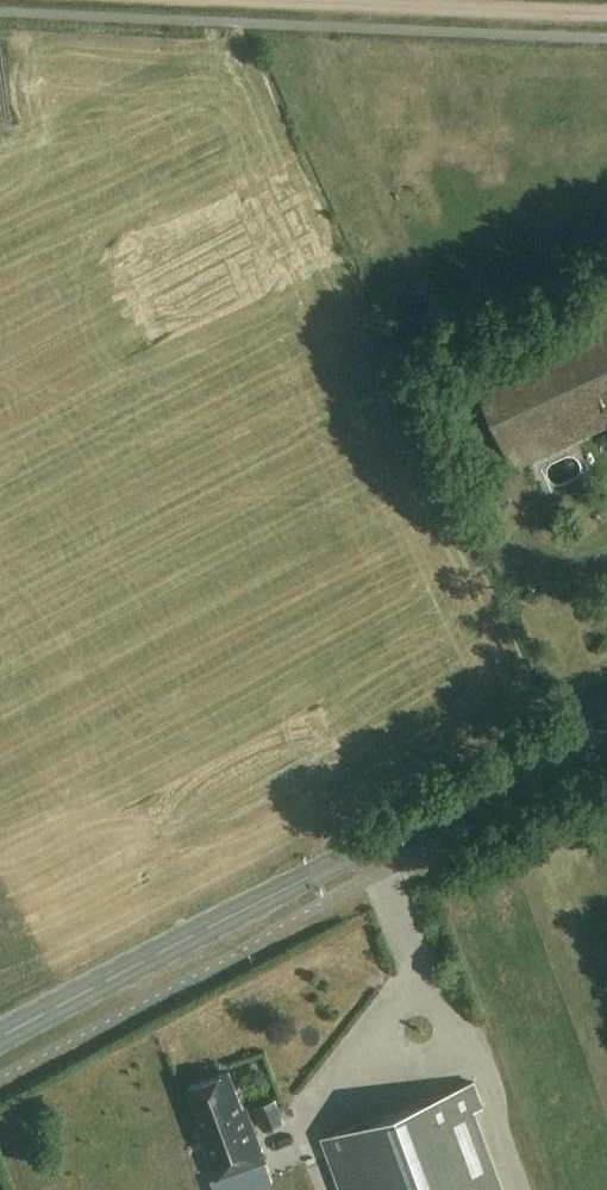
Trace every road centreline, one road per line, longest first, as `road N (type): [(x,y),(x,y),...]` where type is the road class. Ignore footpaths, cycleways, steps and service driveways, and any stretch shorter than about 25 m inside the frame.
road 1 (secondary): [(0,1033),(606,720)]
road 2 (track): [(212,0),(606,14)]

